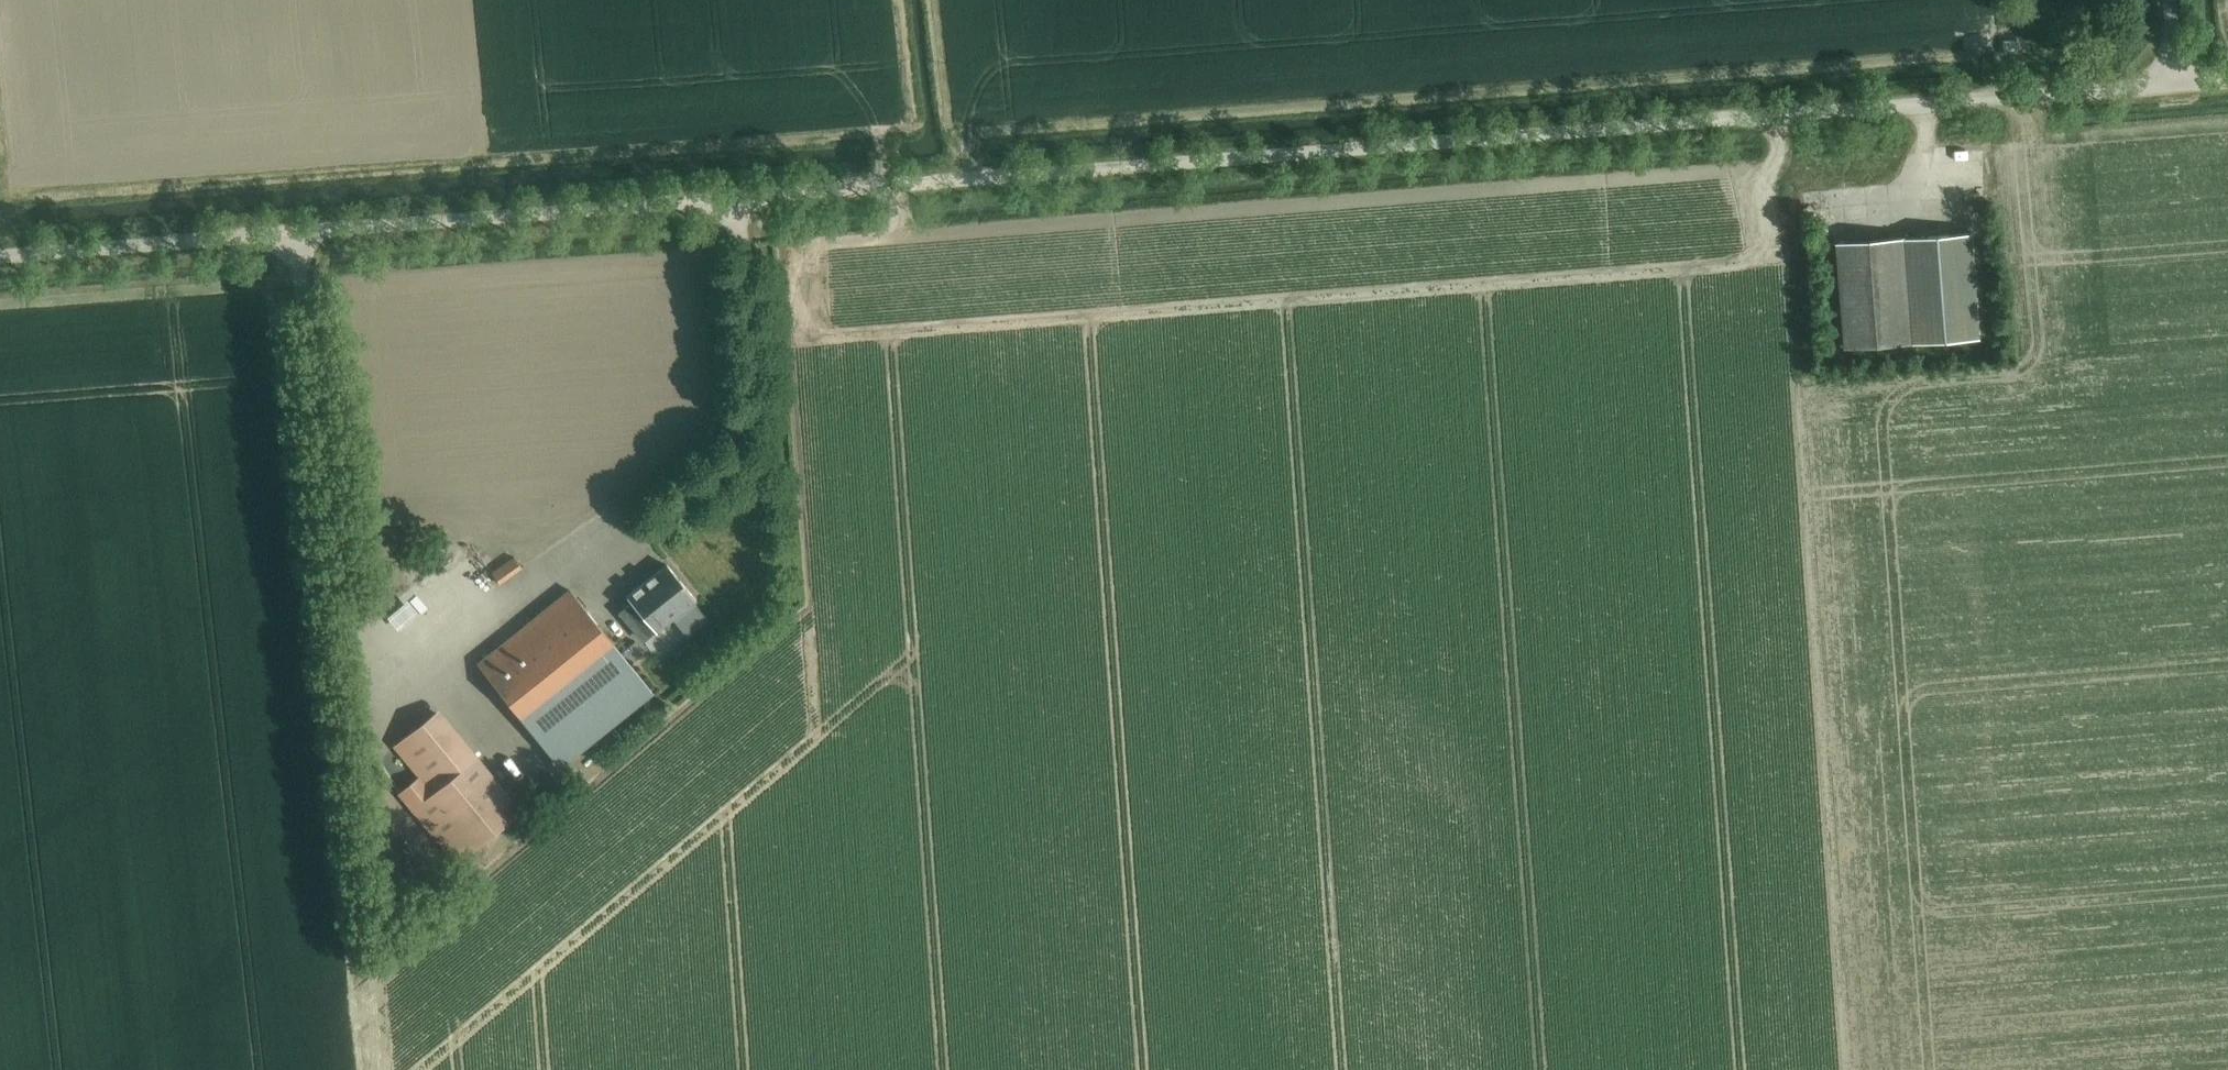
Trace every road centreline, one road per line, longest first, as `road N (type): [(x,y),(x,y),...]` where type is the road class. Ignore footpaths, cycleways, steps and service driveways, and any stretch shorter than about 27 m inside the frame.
road 1 (unclassified): [(0,256),(2179,85)]

